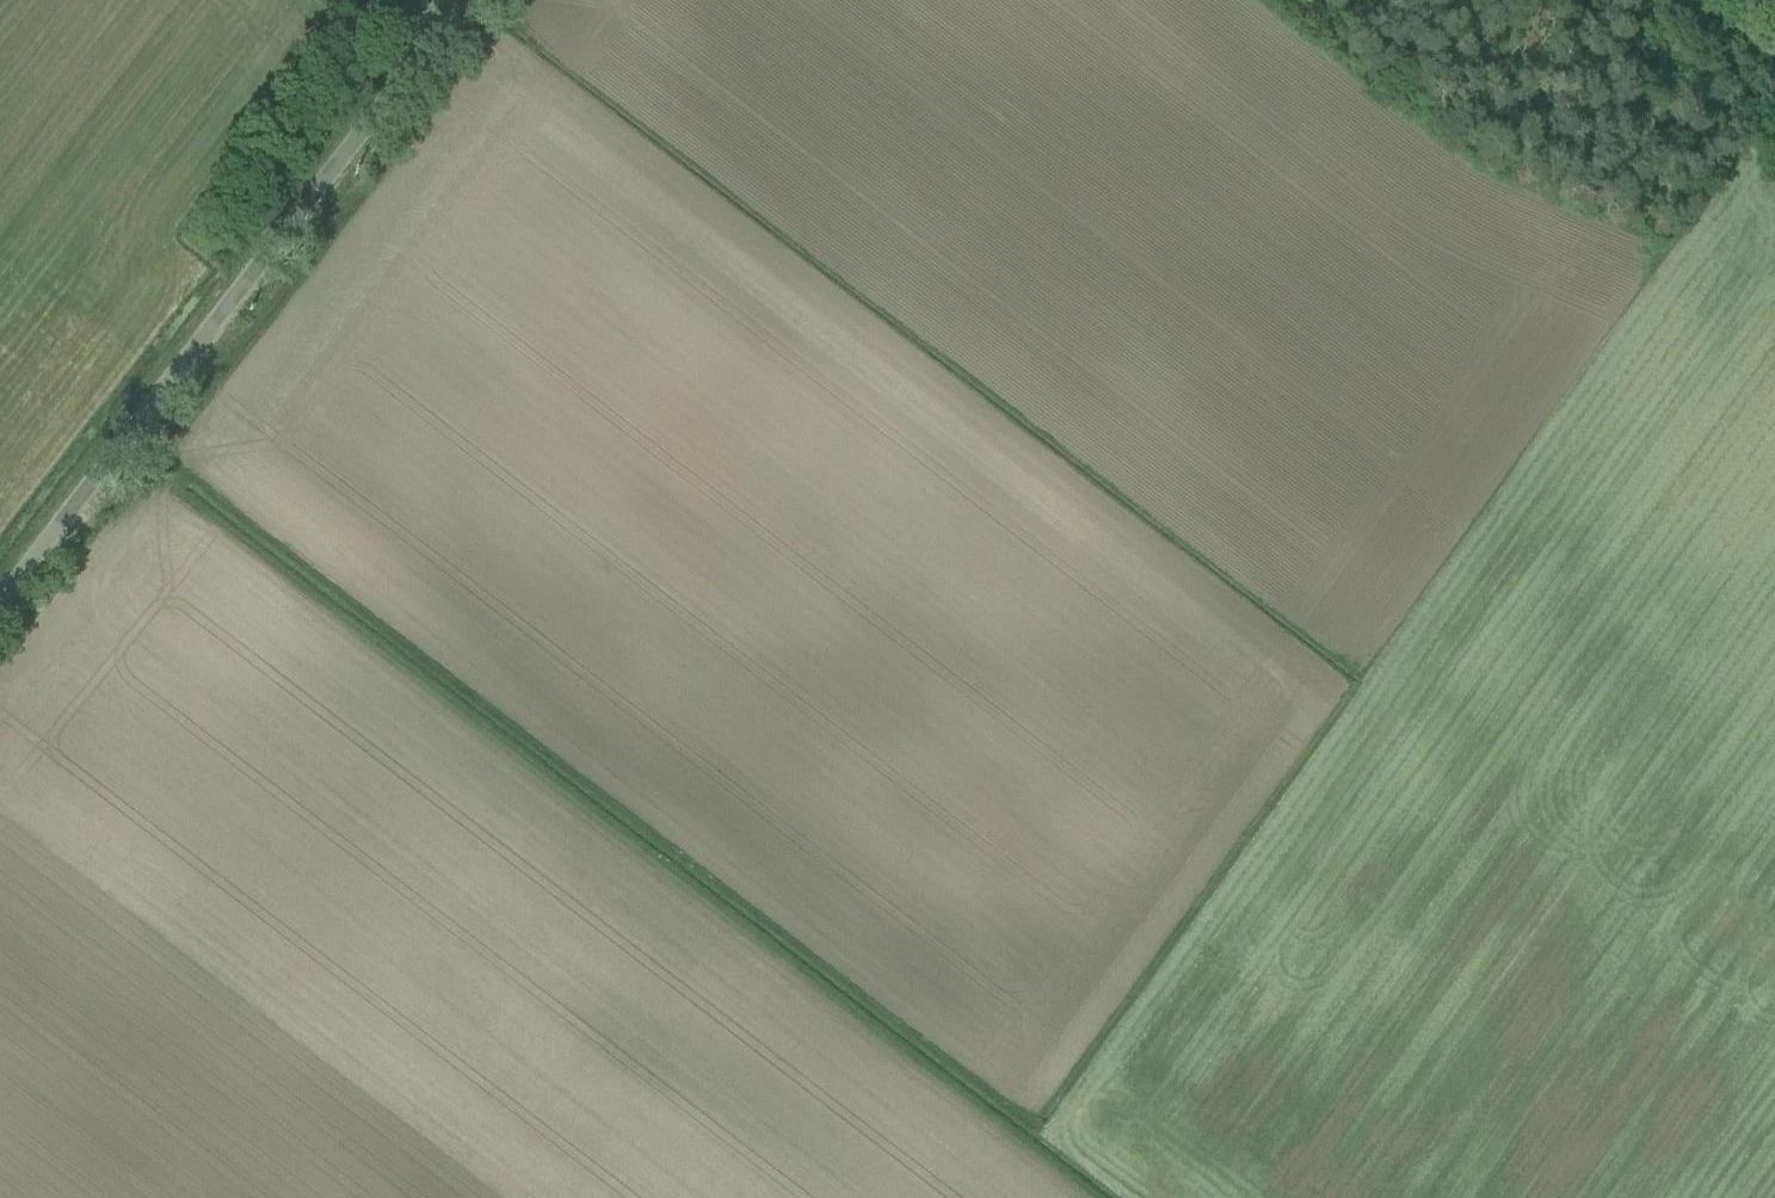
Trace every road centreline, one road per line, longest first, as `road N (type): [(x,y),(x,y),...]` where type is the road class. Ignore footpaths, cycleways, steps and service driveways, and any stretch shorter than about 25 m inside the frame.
road 1 (unclassified): [(0,589),(457,0)]

